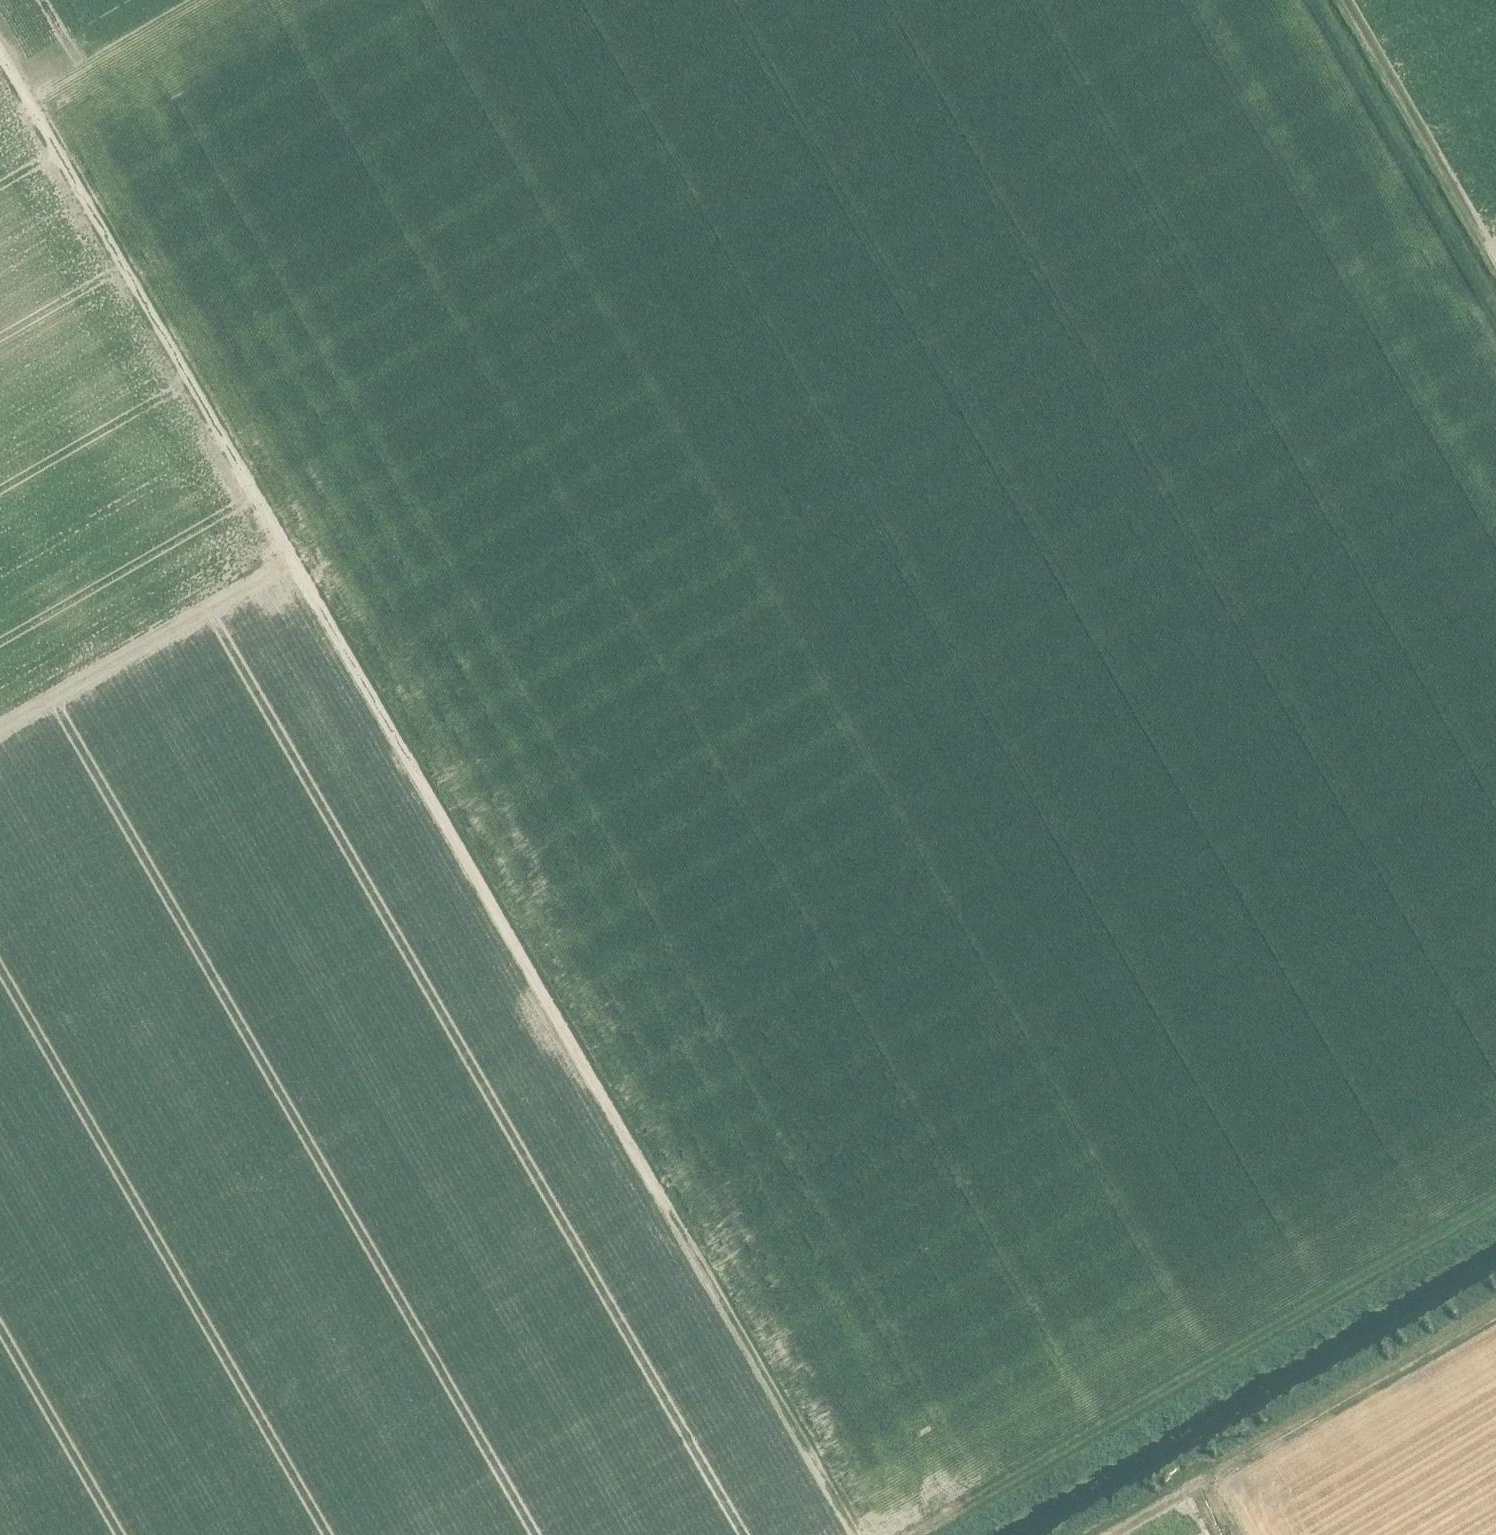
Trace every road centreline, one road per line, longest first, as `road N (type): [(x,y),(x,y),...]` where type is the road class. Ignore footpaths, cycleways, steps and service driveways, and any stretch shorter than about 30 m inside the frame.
road 1 (track): [(642,1207),(0,83)]

